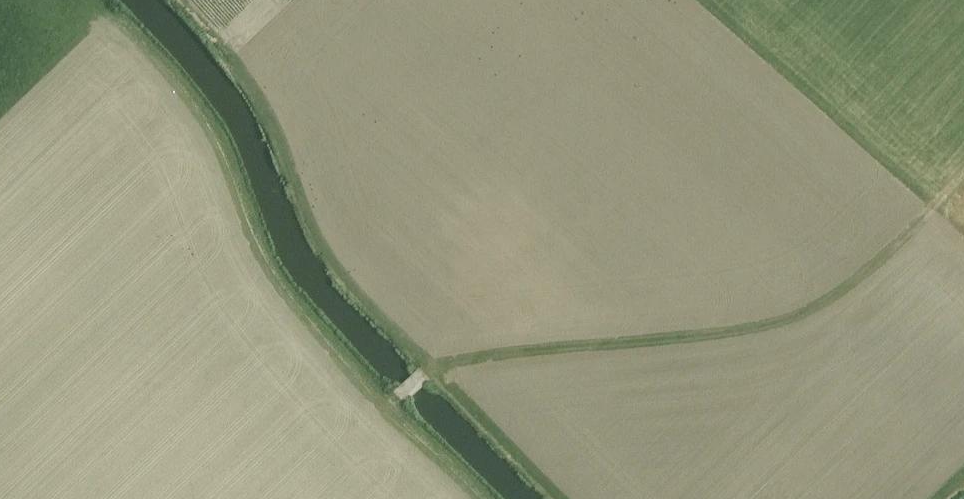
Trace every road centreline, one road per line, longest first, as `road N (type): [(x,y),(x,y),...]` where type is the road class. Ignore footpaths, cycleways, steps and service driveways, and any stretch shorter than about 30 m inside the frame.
road 1 (track): [(391,404),(441,360),(801,319),(865,272),(963,168)]

